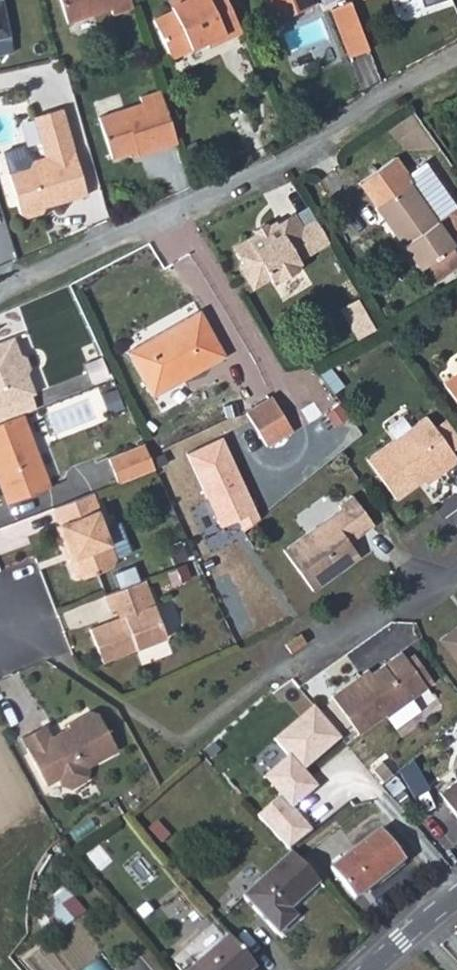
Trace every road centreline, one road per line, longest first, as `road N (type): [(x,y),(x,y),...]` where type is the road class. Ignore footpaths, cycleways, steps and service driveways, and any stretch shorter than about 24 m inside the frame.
road 1 (residential): [(0,297),(308,160),(429,69)]
road 2 (residential): [(303,656),(456,561)]

